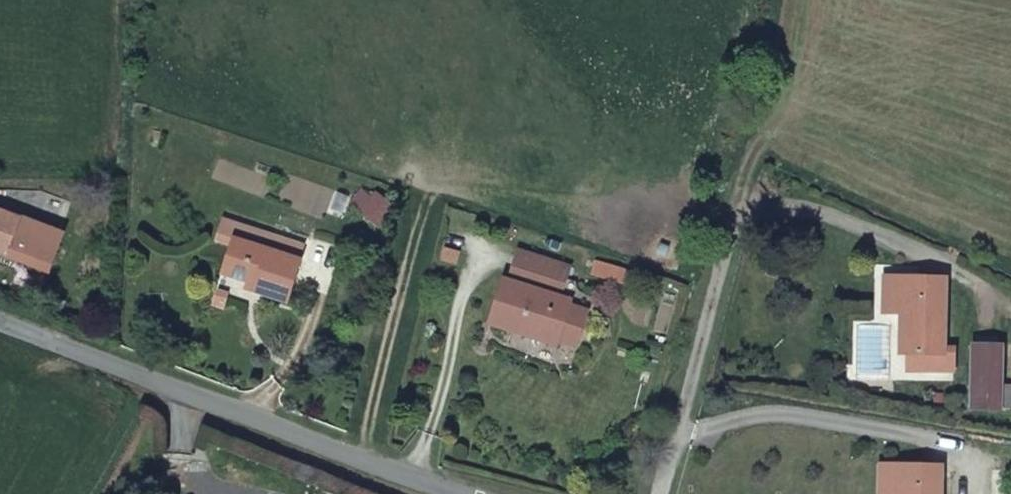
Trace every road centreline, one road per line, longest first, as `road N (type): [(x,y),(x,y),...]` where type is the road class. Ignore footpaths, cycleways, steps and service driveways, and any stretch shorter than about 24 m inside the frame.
road 1 (residential): [(0,323),(464,493)]
road 2 (track): [(363,459),(431,191)]

